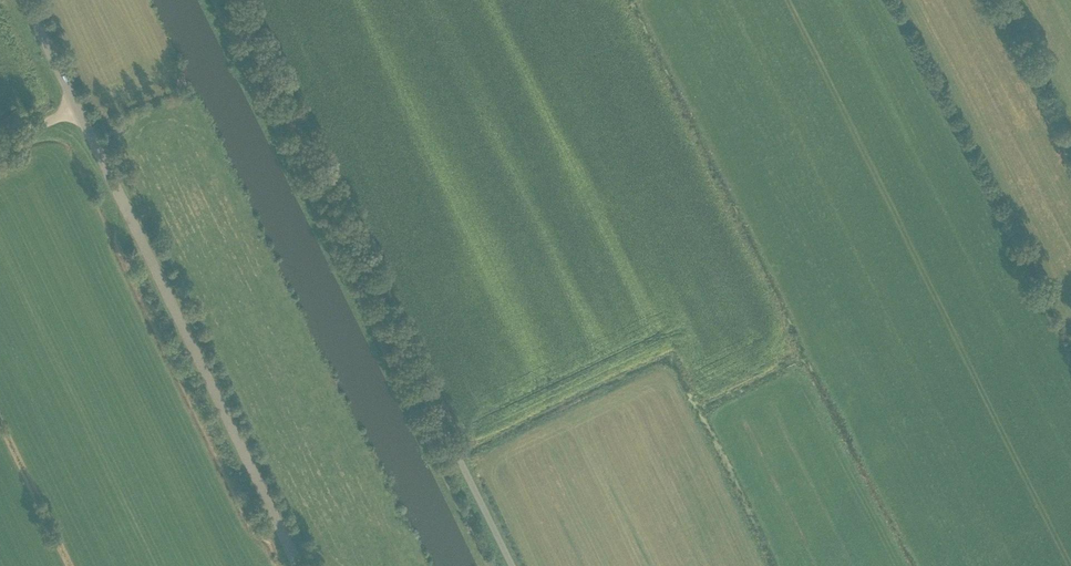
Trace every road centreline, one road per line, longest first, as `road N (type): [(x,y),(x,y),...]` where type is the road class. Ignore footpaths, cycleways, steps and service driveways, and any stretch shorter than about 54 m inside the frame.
road 1 (unclassified): [(236,0),(511,565)]
road 2 (tertiary): [(295,565),(78,113)]
road 3 (tertiary): [(78,113),(26,0)]

